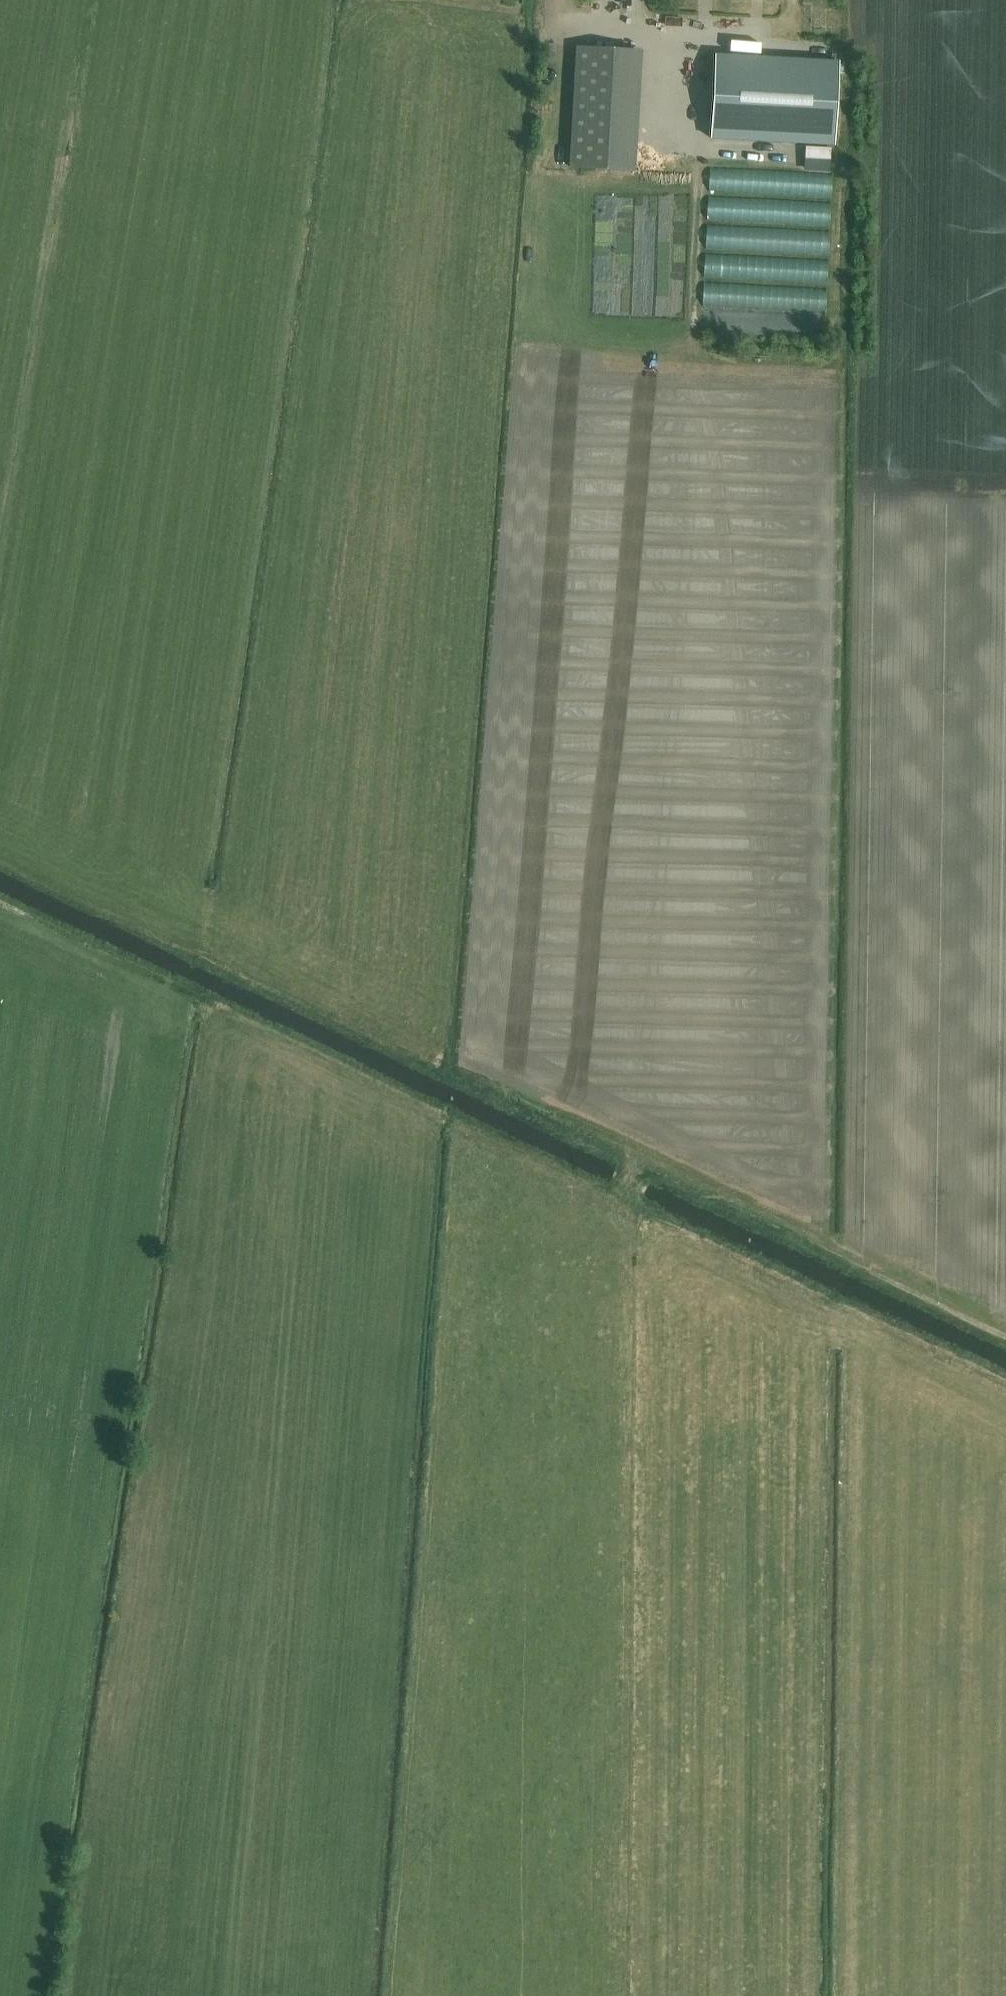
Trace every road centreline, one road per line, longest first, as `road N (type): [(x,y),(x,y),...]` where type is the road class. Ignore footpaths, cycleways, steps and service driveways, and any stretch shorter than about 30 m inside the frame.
road 1 (track): [(555,0),(553,17),(669,29)]

